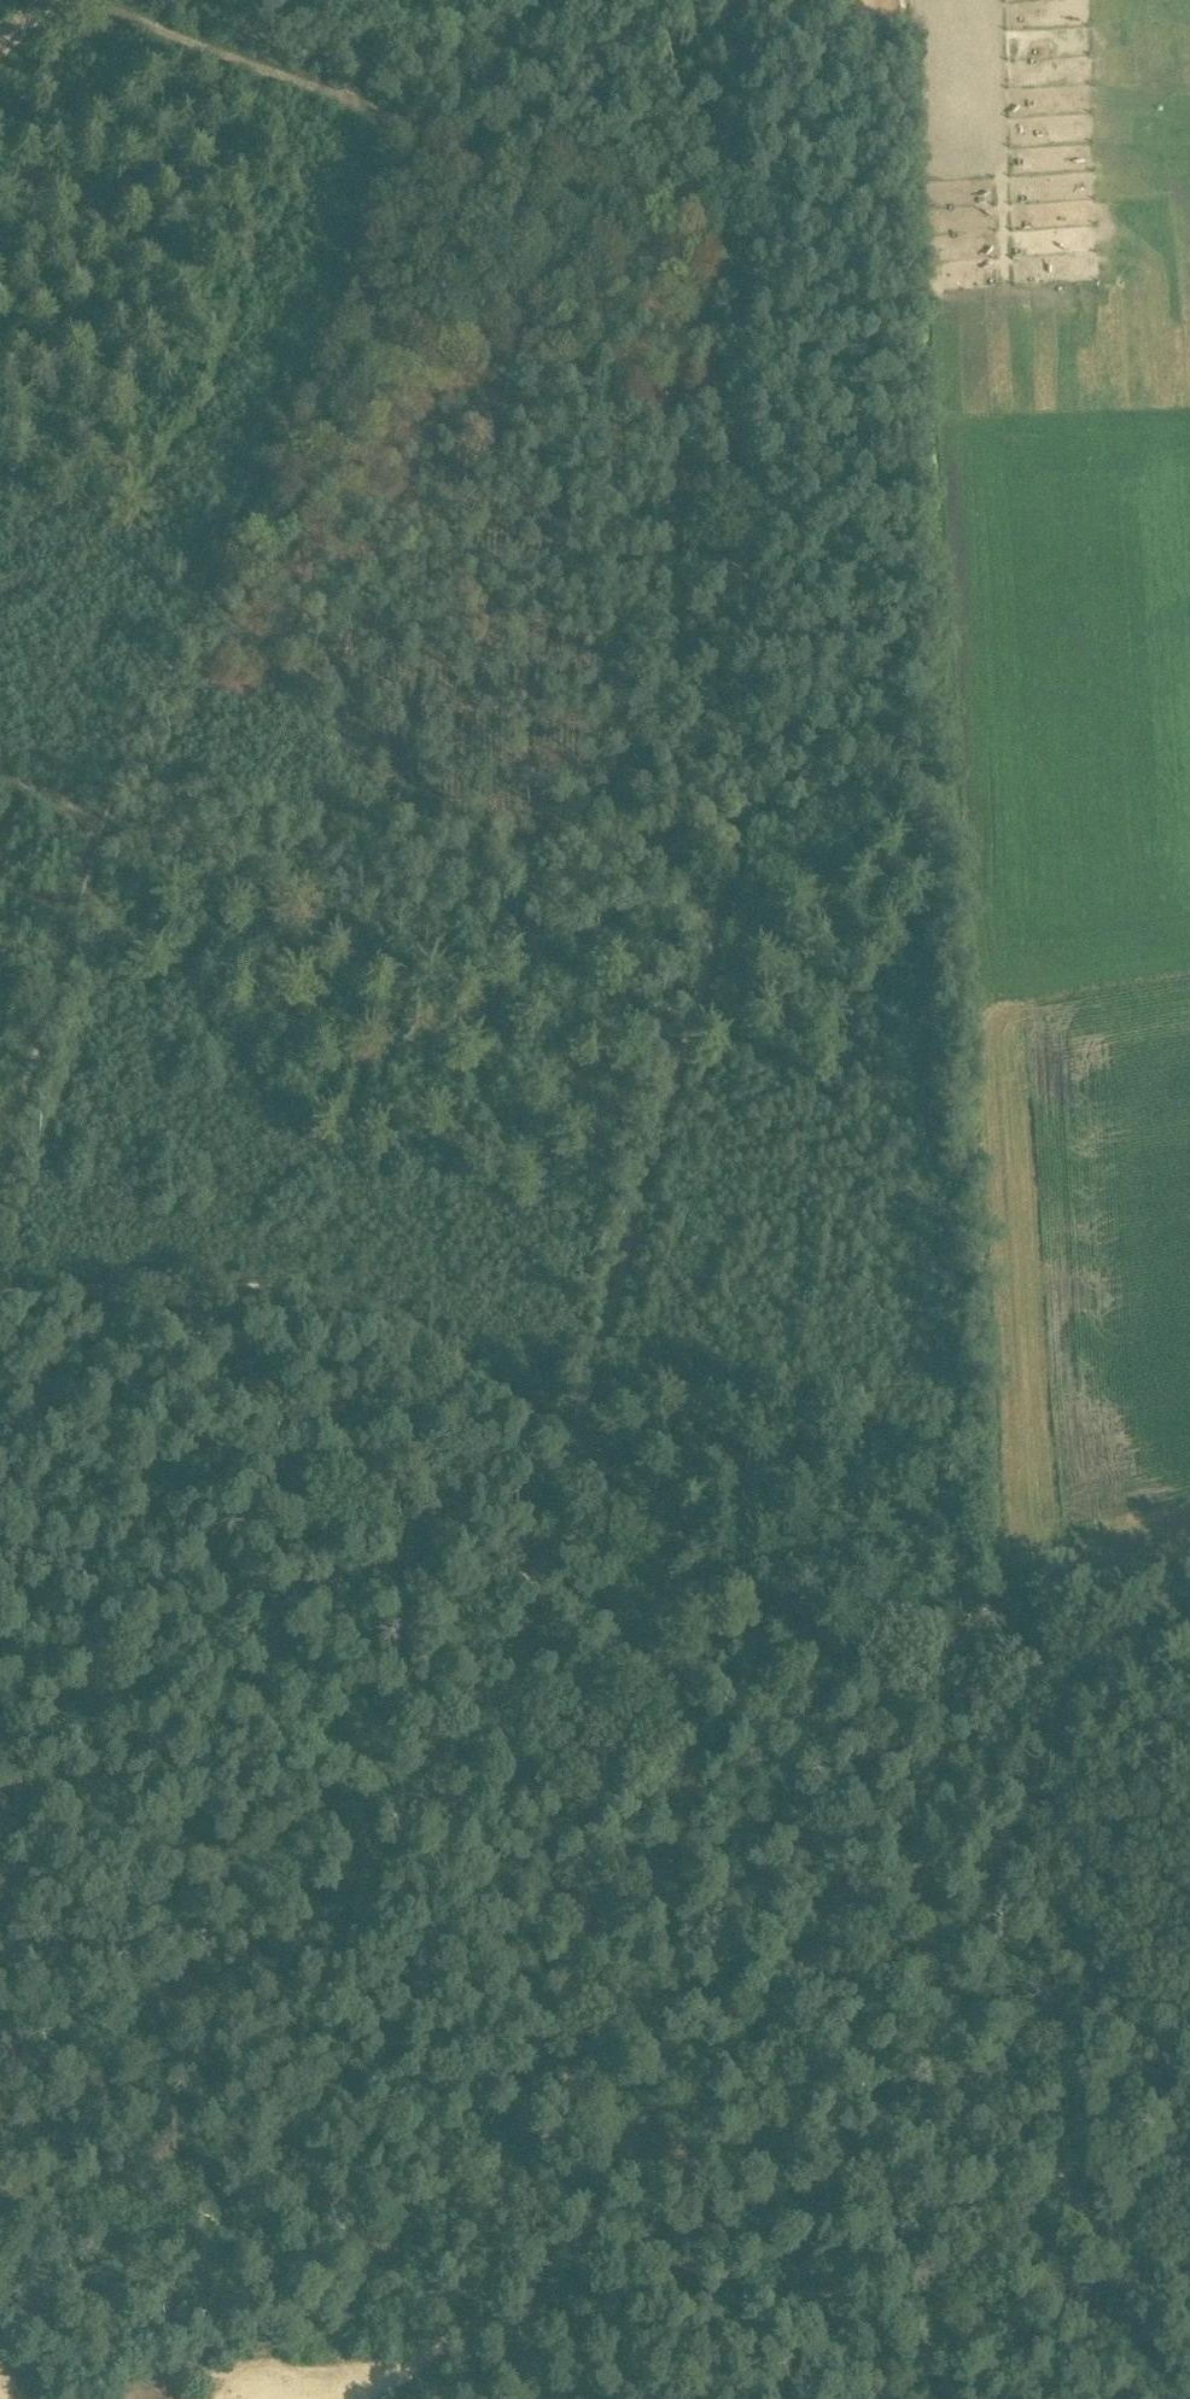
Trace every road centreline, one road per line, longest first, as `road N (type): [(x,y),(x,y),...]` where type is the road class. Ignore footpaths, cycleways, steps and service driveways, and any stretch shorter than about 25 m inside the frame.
road 1 (track): [(724,0),(749,605),(735,847),(570,1449),(615,1551),(618,1664),(582,1753),(573,2093),(548,2159),(526,2336),(544,2398)]
road 2 (track): [(0,1300),(295,1290),(383,1314),(539,1417),(570,1449)]

